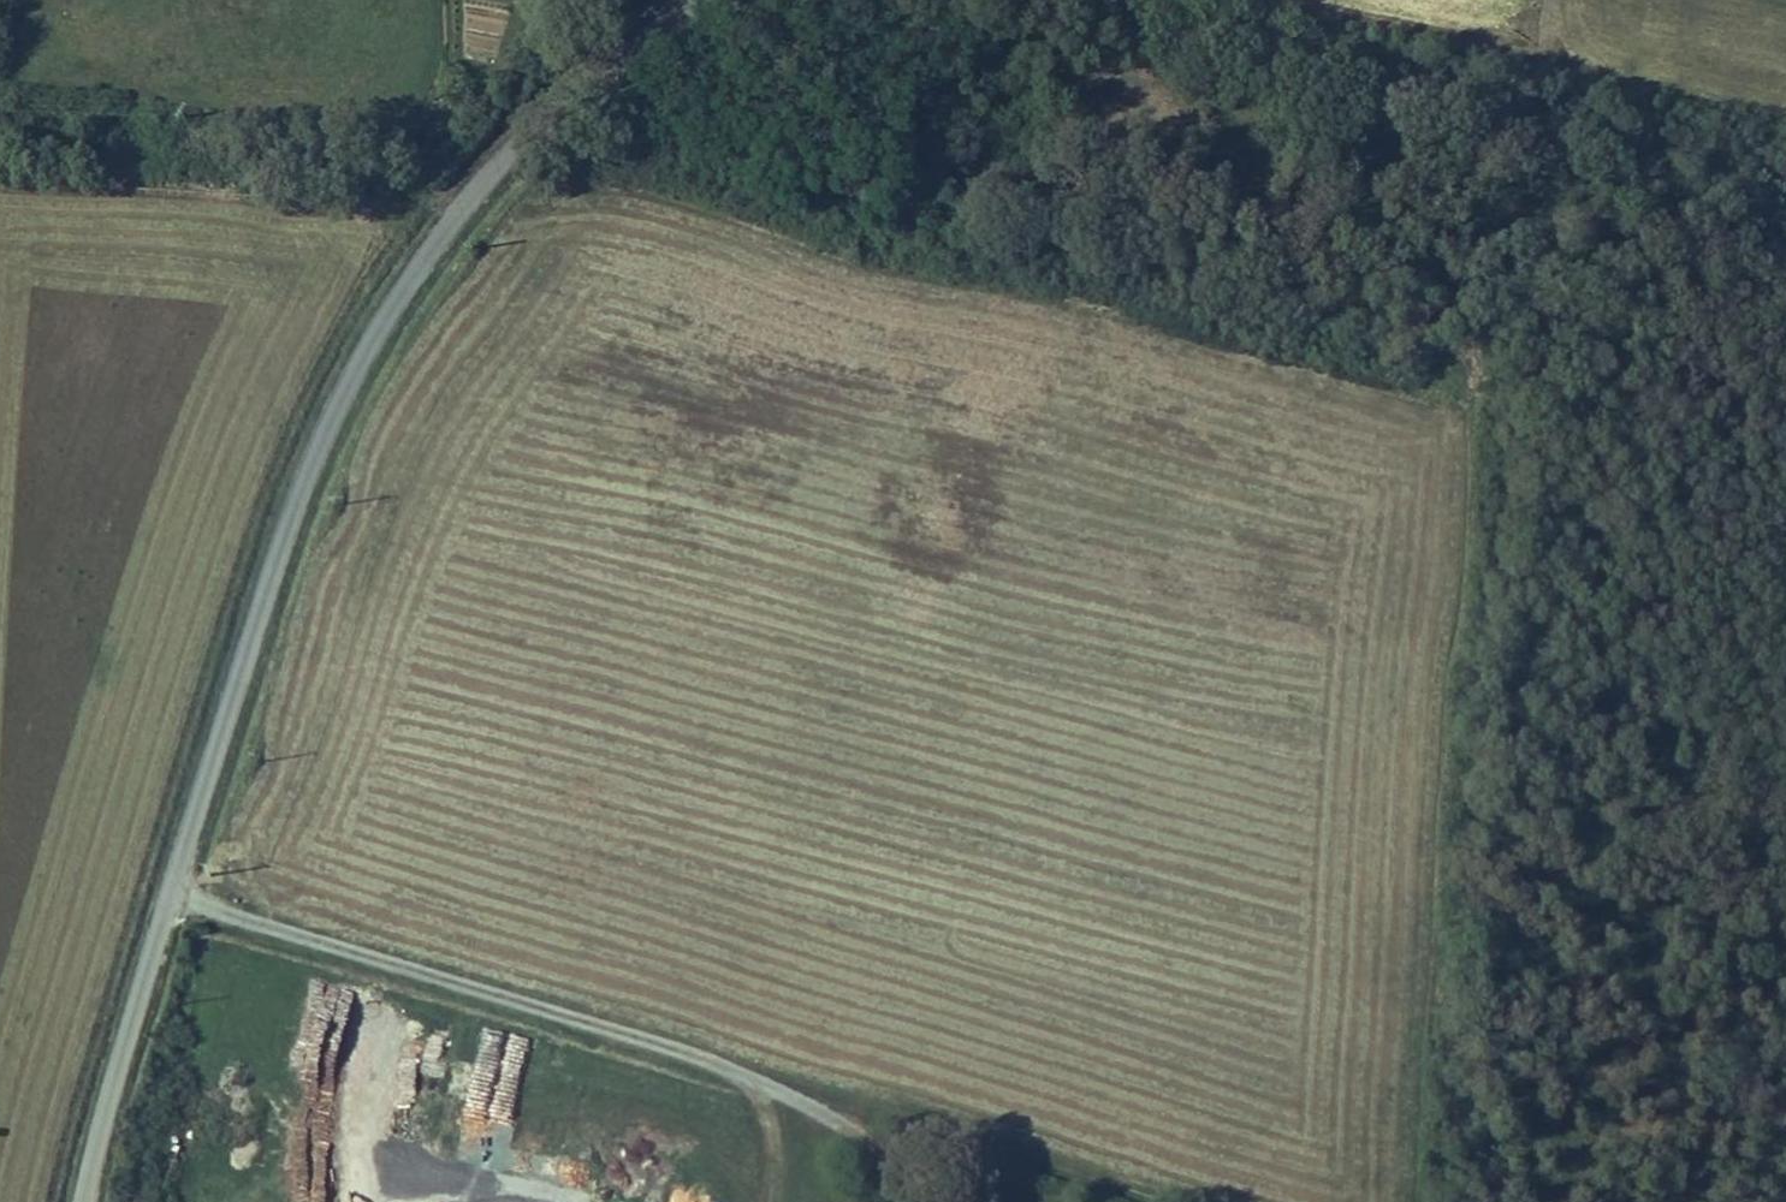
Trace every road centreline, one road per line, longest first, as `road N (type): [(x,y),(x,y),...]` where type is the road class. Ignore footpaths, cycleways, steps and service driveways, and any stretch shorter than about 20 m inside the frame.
road 1 (residential): [(83,1201),(88,1159),(209,746),(300,477),(352,365),(456,184),(701,0)]
road 2 (track): [(806,1103),(892,1109),(1202,1201)]

